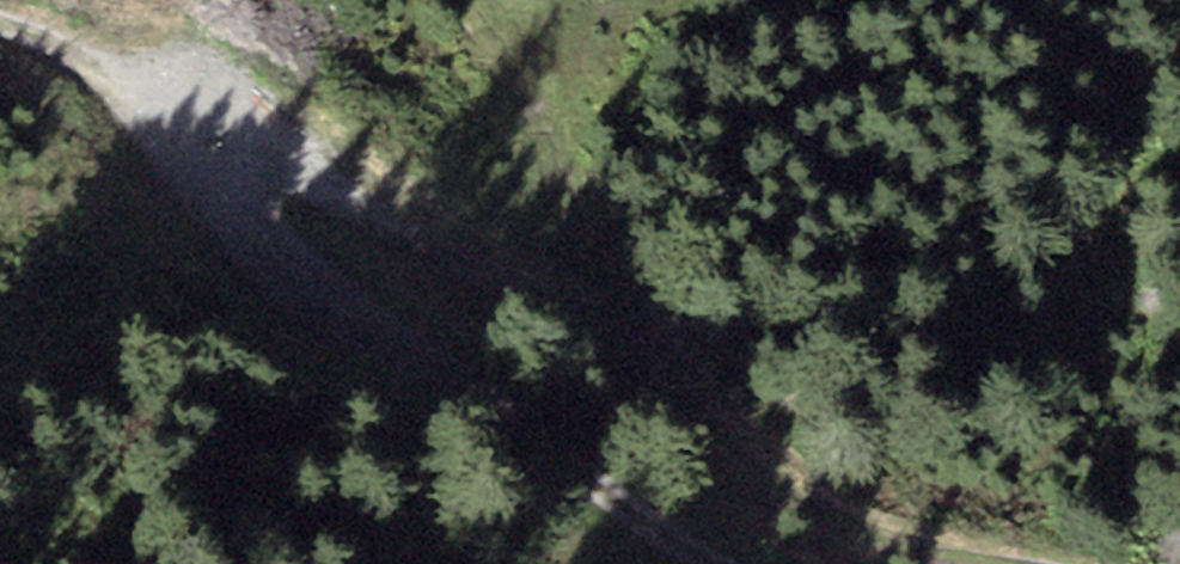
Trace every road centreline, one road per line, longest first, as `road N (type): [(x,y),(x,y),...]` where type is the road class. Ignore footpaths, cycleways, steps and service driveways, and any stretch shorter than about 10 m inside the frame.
road 1 (track): [(972,563),(875,544),(768,477),(625,339),(338,193),(234,183)]
road 2 (track): [(234,183),(326,304),(714,563)]
road 3 (track): [(234,183),(89,55),(0,24)]

